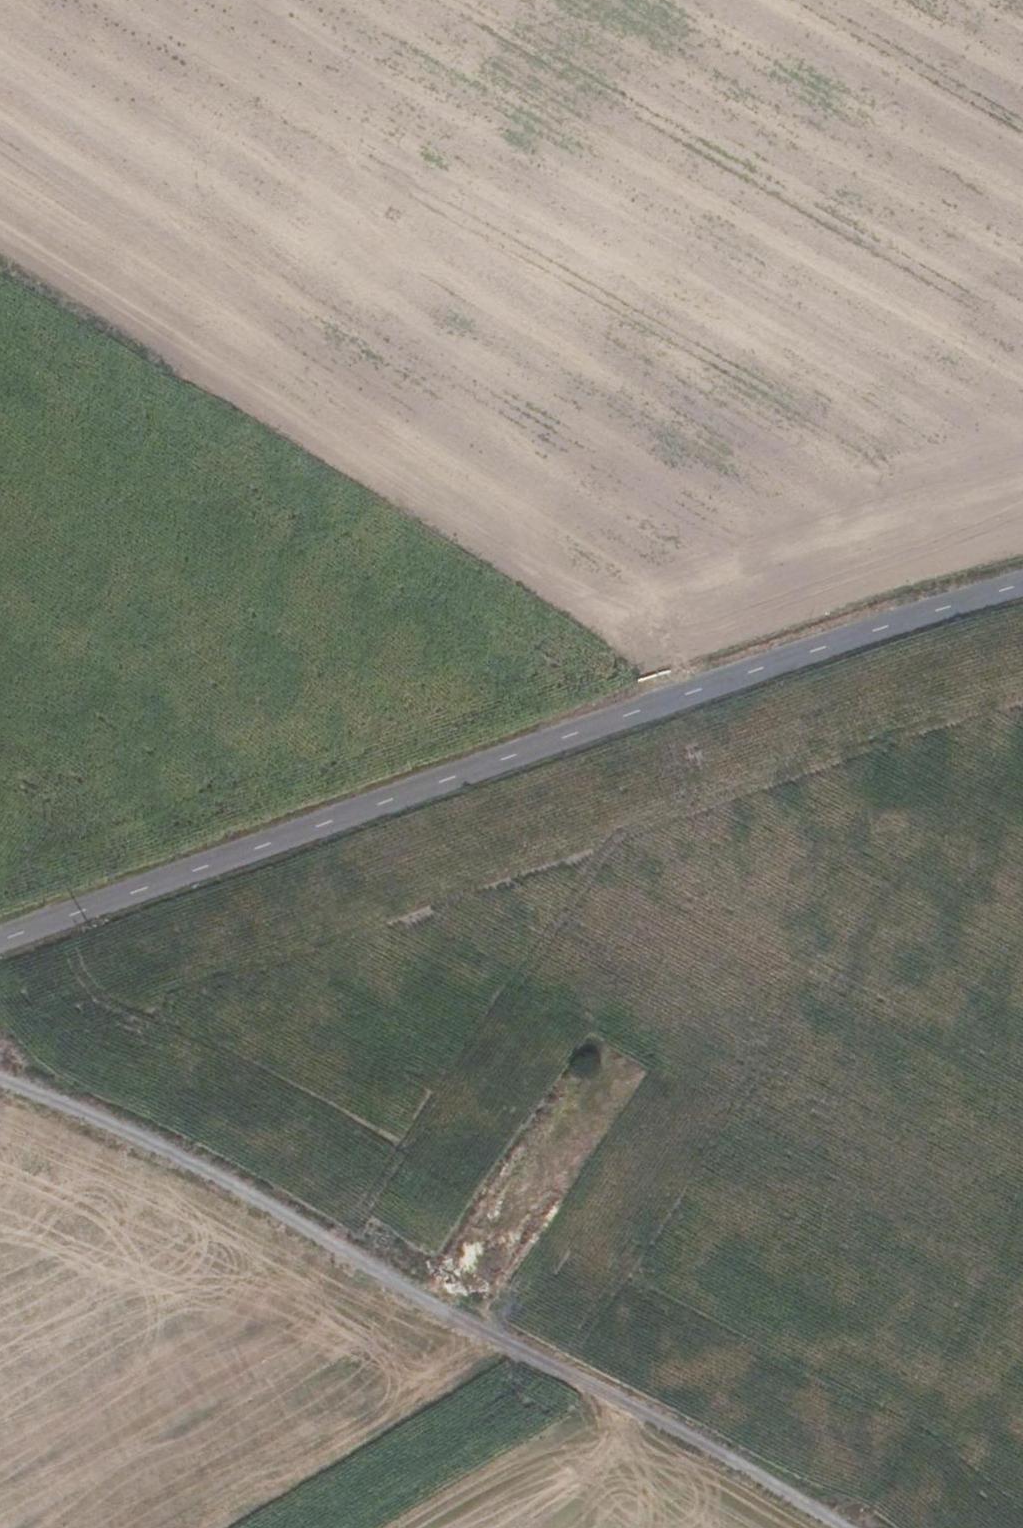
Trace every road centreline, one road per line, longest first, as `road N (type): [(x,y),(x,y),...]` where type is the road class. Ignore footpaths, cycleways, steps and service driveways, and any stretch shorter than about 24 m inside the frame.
road 1 (tertiary): [(0,950),(374,814),(1022,608)]
road 2 (track): [(0,1079),(193,1162),(830,1527)]

